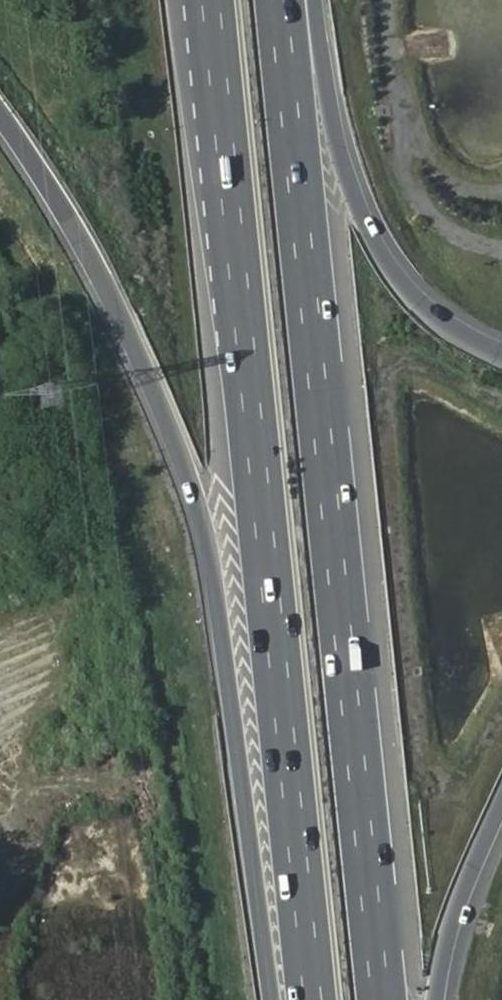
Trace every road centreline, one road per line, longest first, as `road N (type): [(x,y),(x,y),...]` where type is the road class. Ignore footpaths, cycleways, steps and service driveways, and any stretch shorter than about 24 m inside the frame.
road 1 (motorway): [(201,0),(234,237),(313,999)]
road 2 (motorway): [(379,999),(279,0)]
road 3 (motorway): [(0,107),(136,340),(195,492),(269,999)]
road 4 (motorway): [(501,357),(442,322),(400,276),(371,222),(317,0)]
road 5 (track): [(501,251),(460,236),(424,211),(406,170),(409,120),(388,0)]
road 6 (motorway): [(436,999),(450,930),(501,804)]

